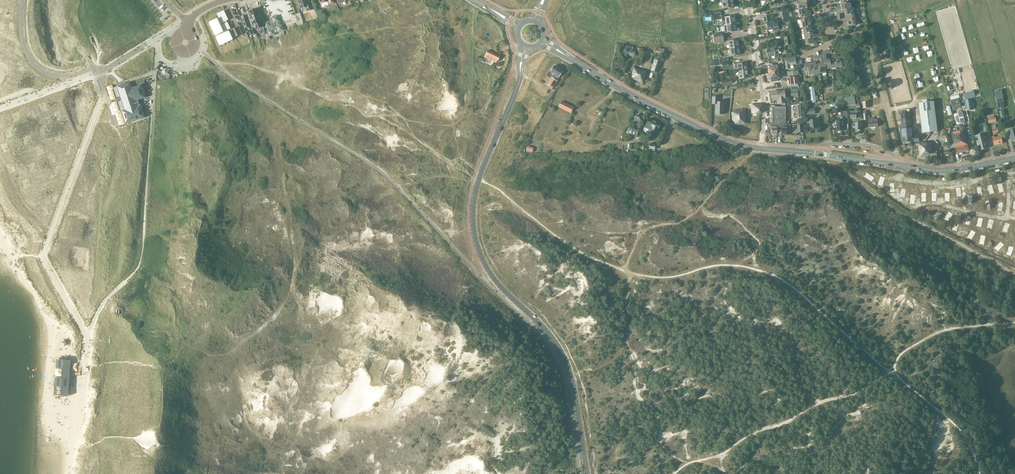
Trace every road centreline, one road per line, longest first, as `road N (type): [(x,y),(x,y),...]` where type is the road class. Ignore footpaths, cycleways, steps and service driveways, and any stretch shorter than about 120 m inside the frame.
road 1 (tertiary): [(587,473),(562,355),(493,278),(474,233),(478,180),(520,72)]
road 2 (track): [(1014,273),(897,212),(824,158)]
road 3 (tertiary): [(761,149),(721,139),(564,55)]
road 4 (residential): [(896,150),(866,36),(833,38)]
road 5 (residential): [(762,140),(747,0)]
road 6 (tertiary): [(1014,158),(944,170),(896,165)]

